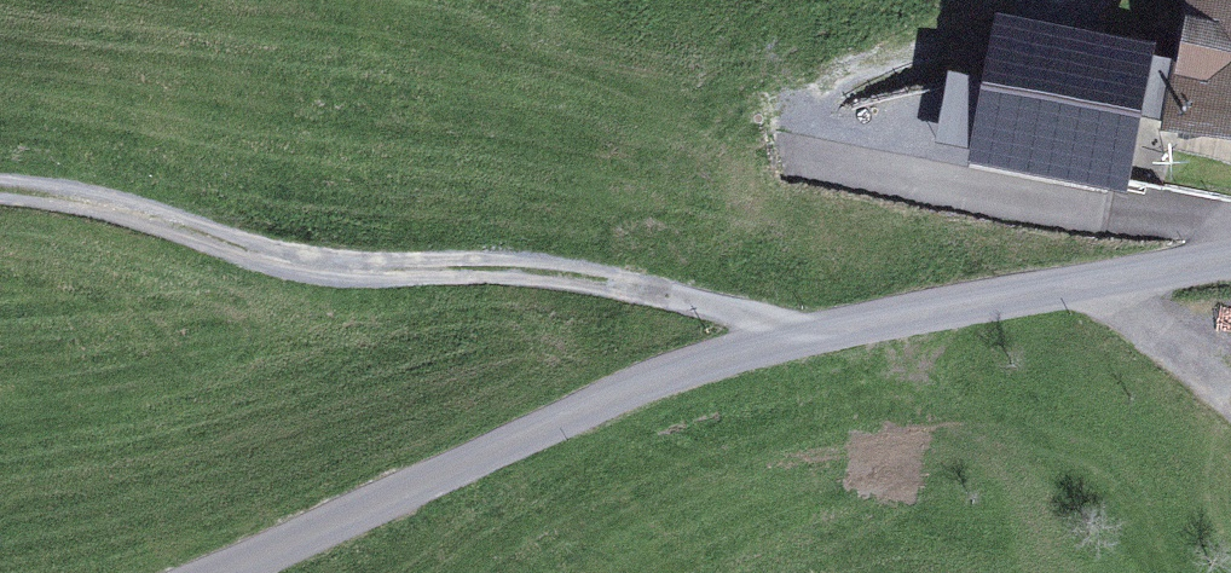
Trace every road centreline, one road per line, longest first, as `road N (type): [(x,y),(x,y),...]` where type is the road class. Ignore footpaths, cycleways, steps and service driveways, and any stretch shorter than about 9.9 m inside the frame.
road 1 (residential): [(1230,254),(802,337),(669,372),(346,522),(218,572)]
road 2 (track): [(0,212),(314,264),(612,273),(802,337)]

